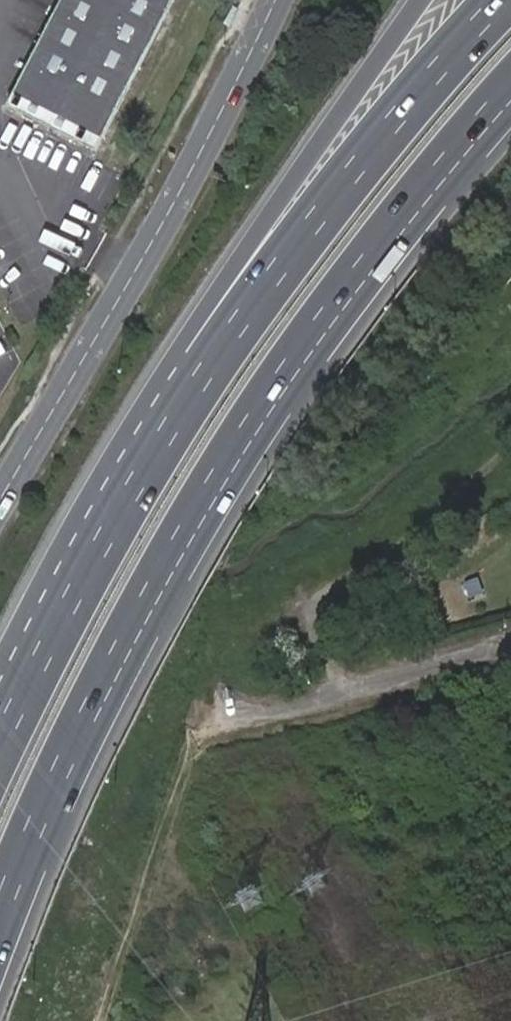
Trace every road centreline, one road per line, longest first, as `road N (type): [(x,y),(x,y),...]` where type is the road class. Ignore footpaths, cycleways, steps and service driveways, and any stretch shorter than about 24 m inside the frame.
road 1 (trunk): [(0,922),(80,729),(274,394),(379,248),(510,91)]
road 2 (trunk): [(501,0),(314,225),(210,369),(98,550),(15,711)]
road 3 (trunk): [(422,0),(180,349),(84,538),(15,711)]
road 4 (unclassified): [(275,0),(222,115),(0,498)]

